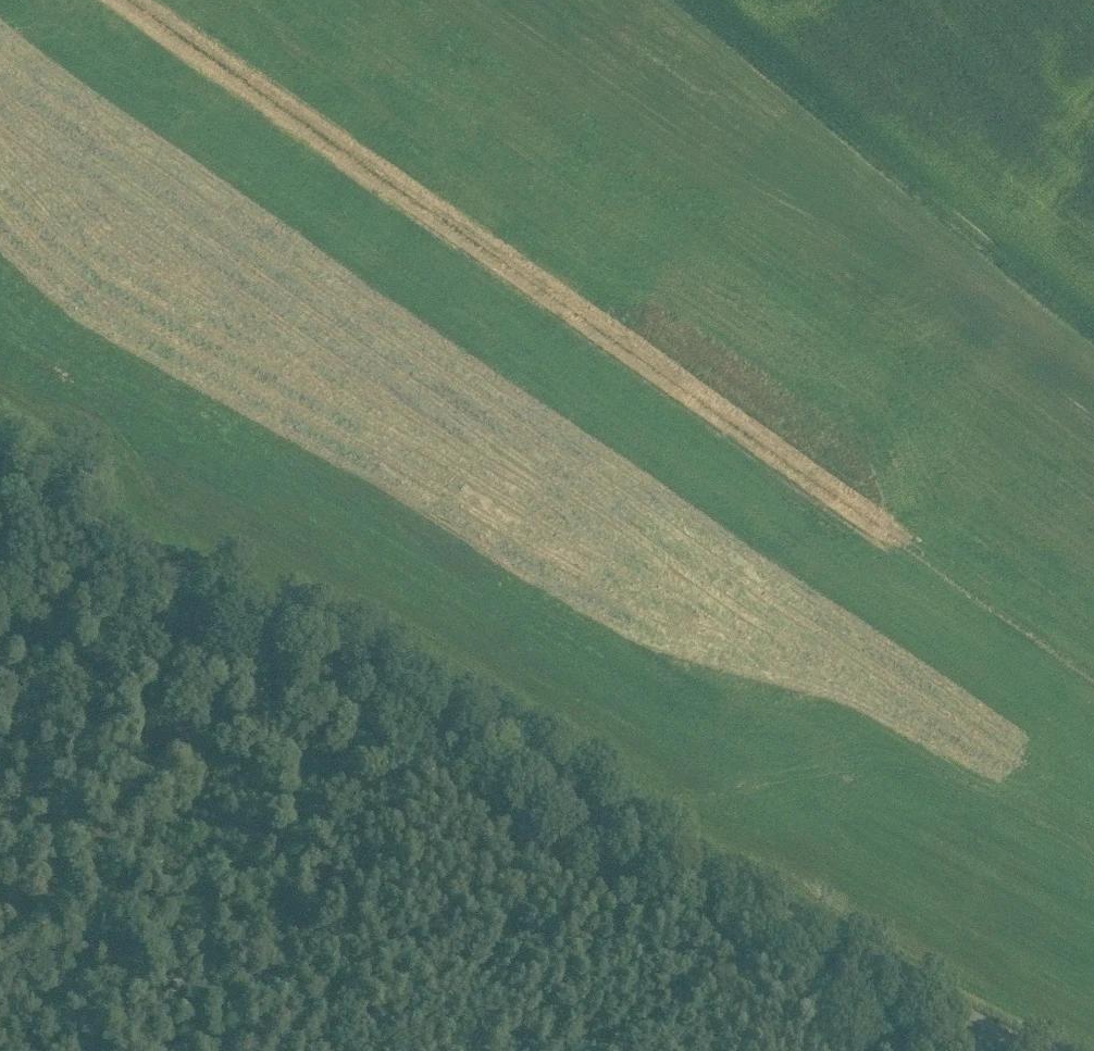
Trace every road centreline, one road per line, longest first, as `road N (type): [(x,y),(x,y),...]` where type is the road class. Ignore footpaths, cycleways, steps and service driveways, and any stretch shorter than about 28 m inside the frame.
road 1 (track): [(0,459),(1026,1050)]

